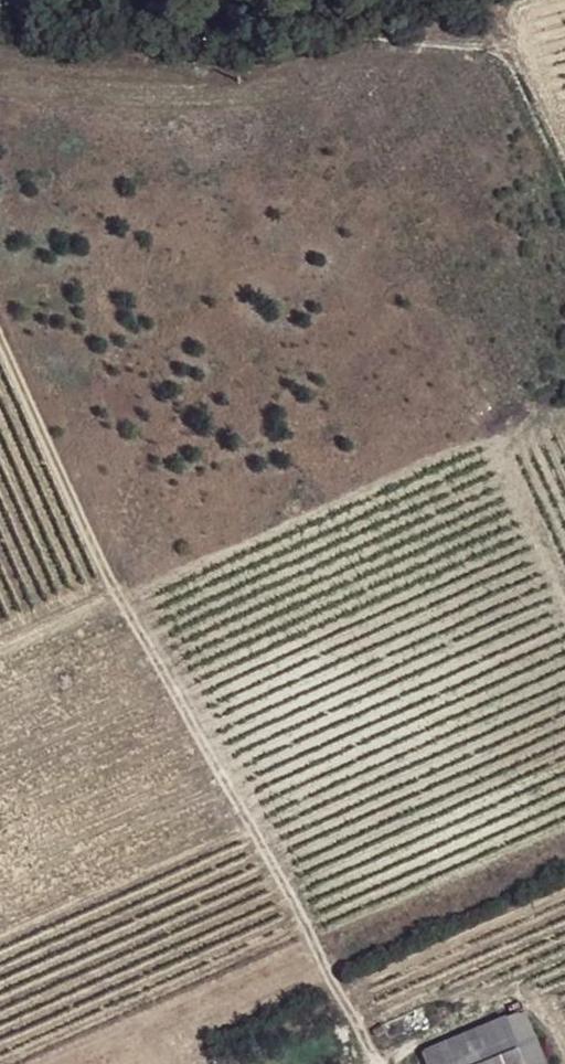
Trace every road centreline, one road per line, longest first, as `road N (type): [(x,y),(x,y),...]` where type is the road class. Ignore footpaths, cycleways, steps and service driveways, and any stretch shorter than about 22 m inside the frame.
road 1 (track): [(379,1063),(0,293)]

